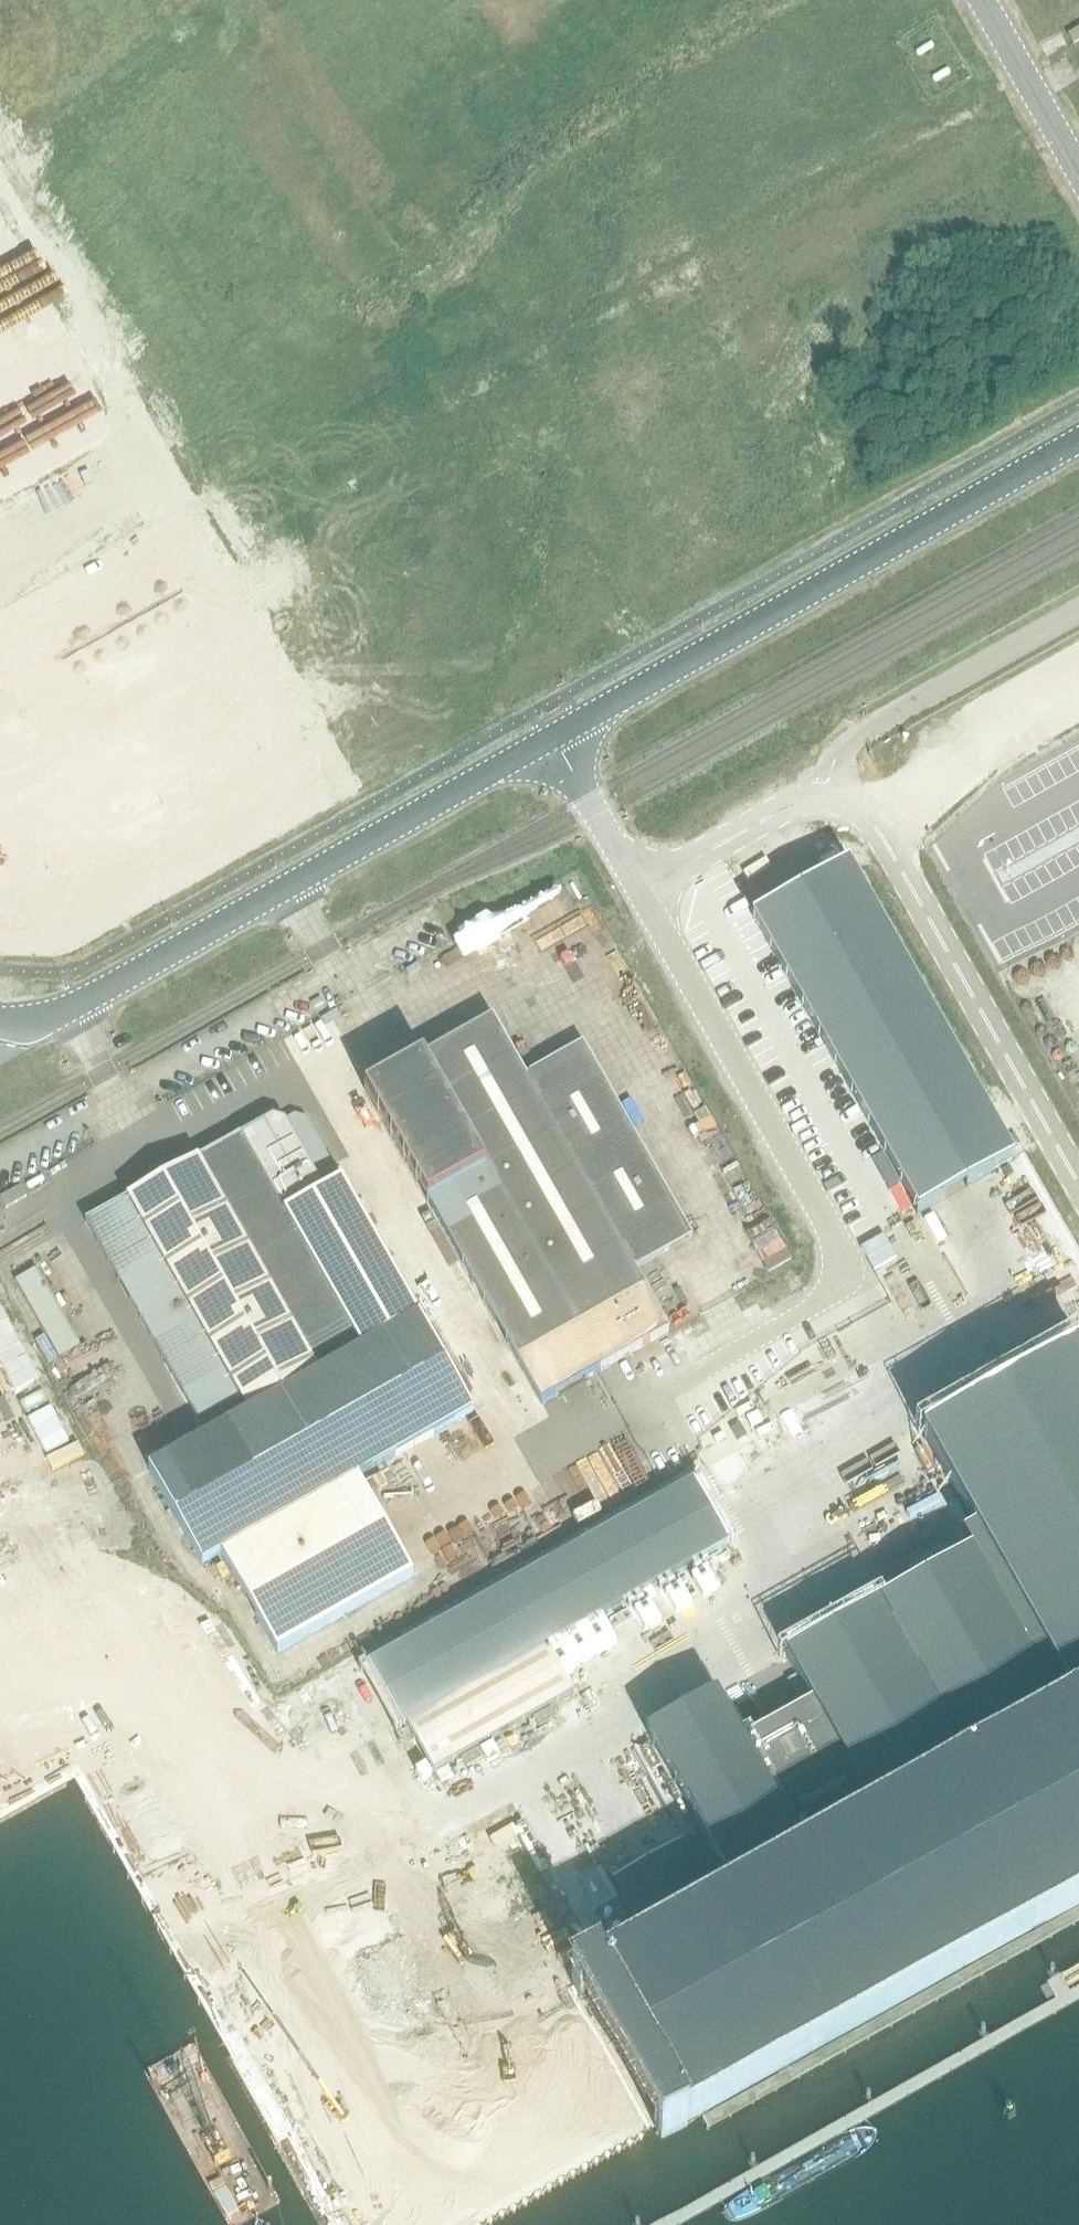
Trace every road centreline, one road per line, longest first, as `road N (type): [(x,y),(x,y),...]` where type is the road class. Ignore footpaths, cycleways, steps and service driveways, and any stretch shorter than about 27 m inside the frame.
road 1 (unclassified): [(623,1411),(823,1301),(848,1274),(840,1244),(637,888)]
road 2 (unclassified): [(637,888),(795,801),(825,798),(865,815),(1078,1185)]
road 3 (unclassified): [(0,1018),(21,1025),(69,1009),(554,736)]
road 4 (unclassified): [(554,736),(1078,442)]
road 5 (unclassified): [(1078,170),(983,0)]
road 6 (unclassified): [(637,888),(554,736)]

